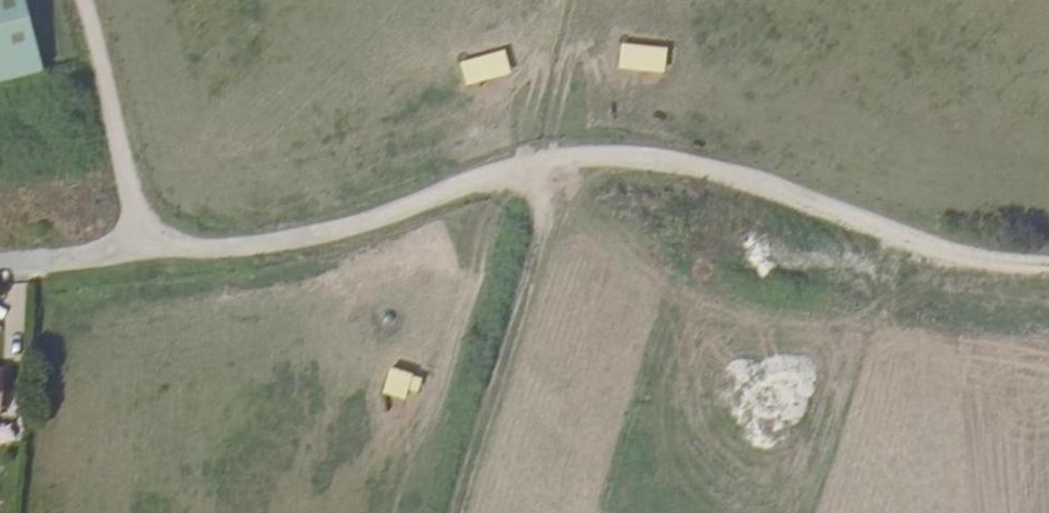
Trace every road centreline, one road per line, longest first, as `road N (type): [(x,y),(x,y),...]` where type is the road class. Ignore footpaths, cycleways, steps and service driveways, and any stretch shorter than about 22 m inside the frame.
road 1 (track): [(75,0),(134,248),(274,246),(556,158),(675,161),(981,251),(1048,262)]
road 2 (track): [(539,164),(543,207),(449,512)]
road 3 (residential): [(0,265),(134,248)]

